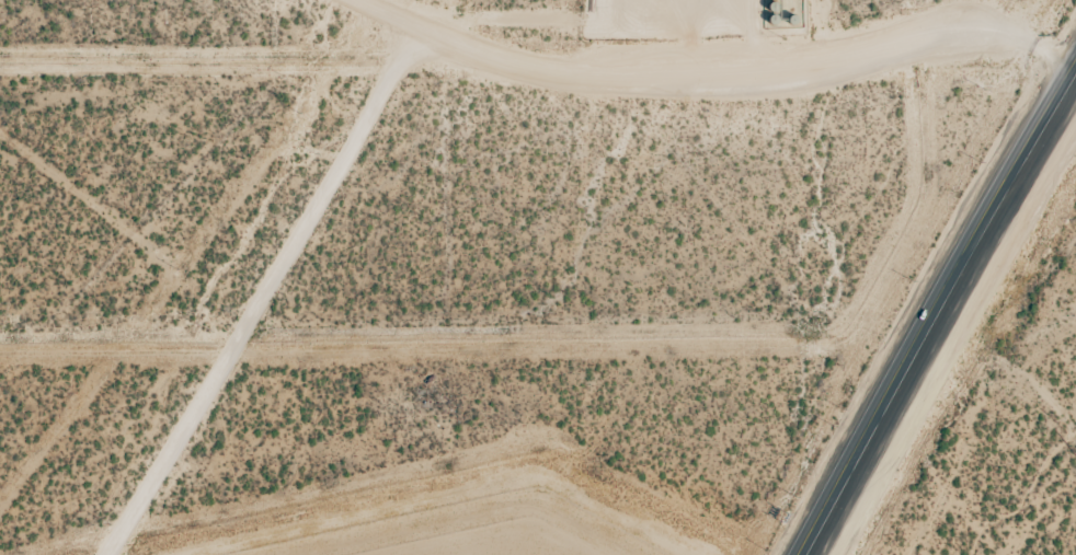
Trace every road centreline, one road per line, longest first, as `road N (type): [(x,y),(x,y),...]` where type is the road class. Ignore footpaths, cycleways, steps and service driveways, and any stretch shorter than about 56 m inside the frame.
road 1 (residential): [(440,21),(1075,29)]
road 2 (track): [(369,21),(358,104),(119,554)]
road 3 (secondary): [(804,554),(1075,76)]
road 4 (track): [(440,21),(369,21),(295,0)]

